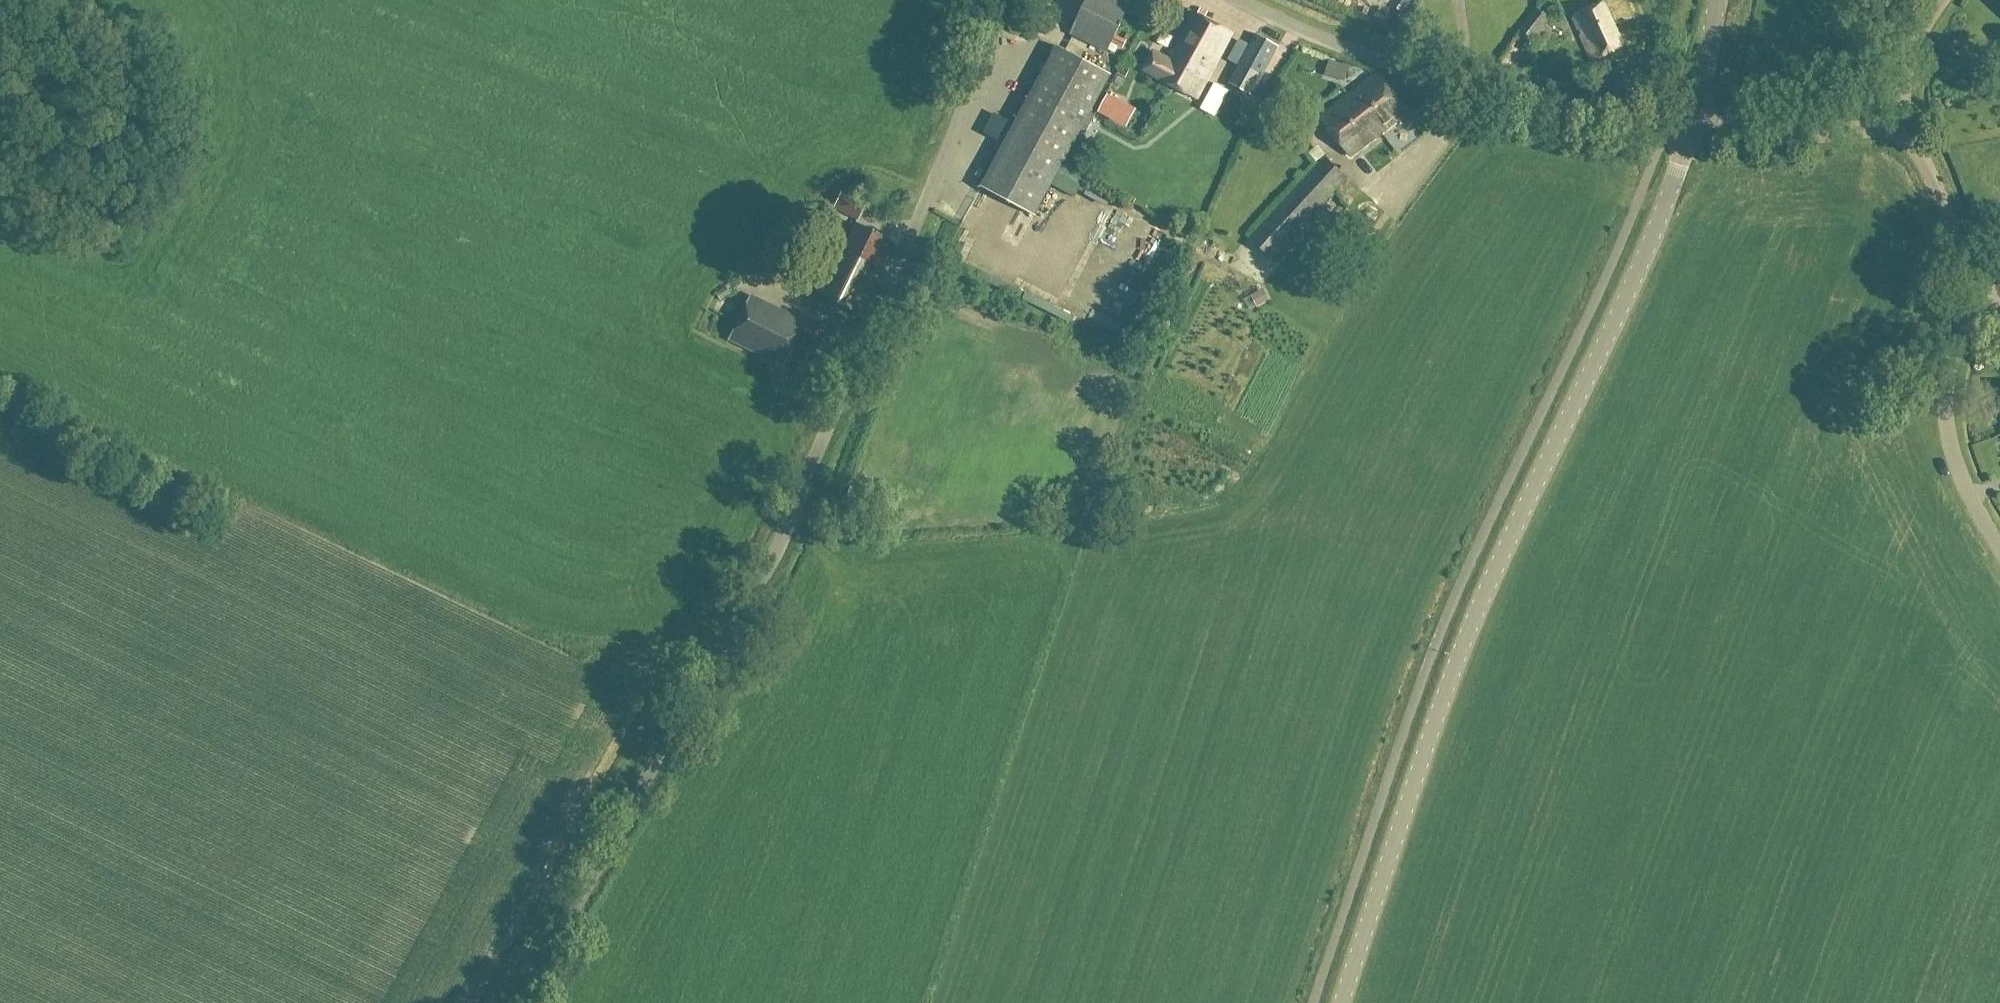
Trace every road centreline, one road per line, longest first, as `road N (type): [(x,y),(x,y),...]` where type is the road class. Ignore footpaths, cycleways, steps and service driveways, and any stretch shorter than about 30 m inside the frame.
road 1 (unclassified): [(524,1002),(828,443),(998,0)]
road 2 (tertiary): [(1342,1002),(1478,612),(1675,184),(1691,131)]
road 3 (unclassified): [(1691,131),(1454,85),(1331,43),(1244,0)]
road 4 (unclassified): [(1999,550),(1954,454),(1945,382),(1991,270)]
road 5 (unclassified): [(1691,131),(1804,138),(1902,122)]
road 6 (unclassified): [(1991,270),(1964,244),(1902,122)]
road 7 (tertiary): [(1691,131),(1717,0)]
road 8 (unclassified): [(1941,0),(1901,82),(1902,122)]

